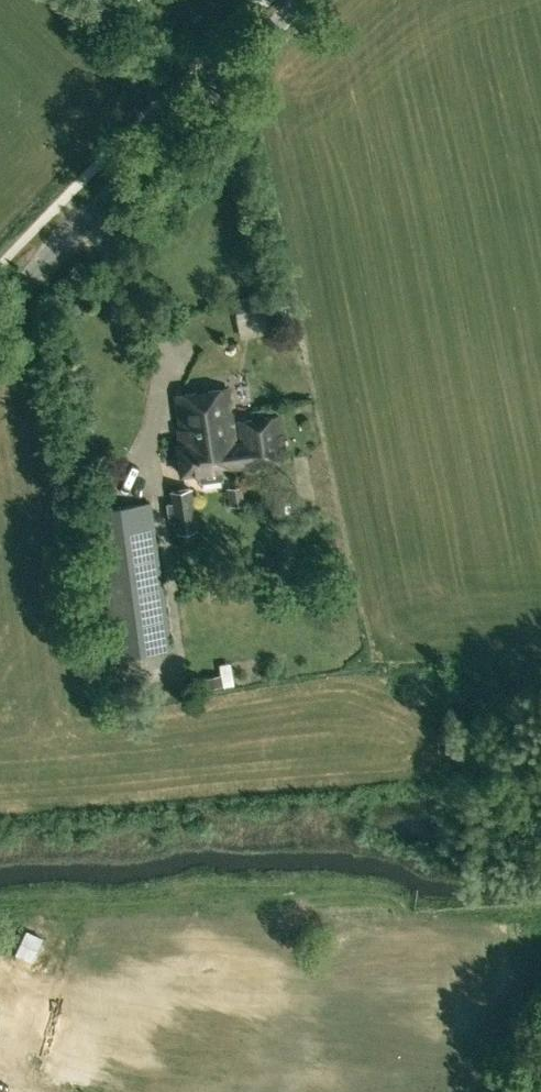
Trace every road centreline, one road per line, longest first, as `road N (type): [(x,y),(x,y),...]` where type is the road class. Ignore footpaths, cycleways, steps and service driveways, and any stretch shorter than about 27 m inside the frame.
road 1 (tertiary): [(0,314),(313,0)]

